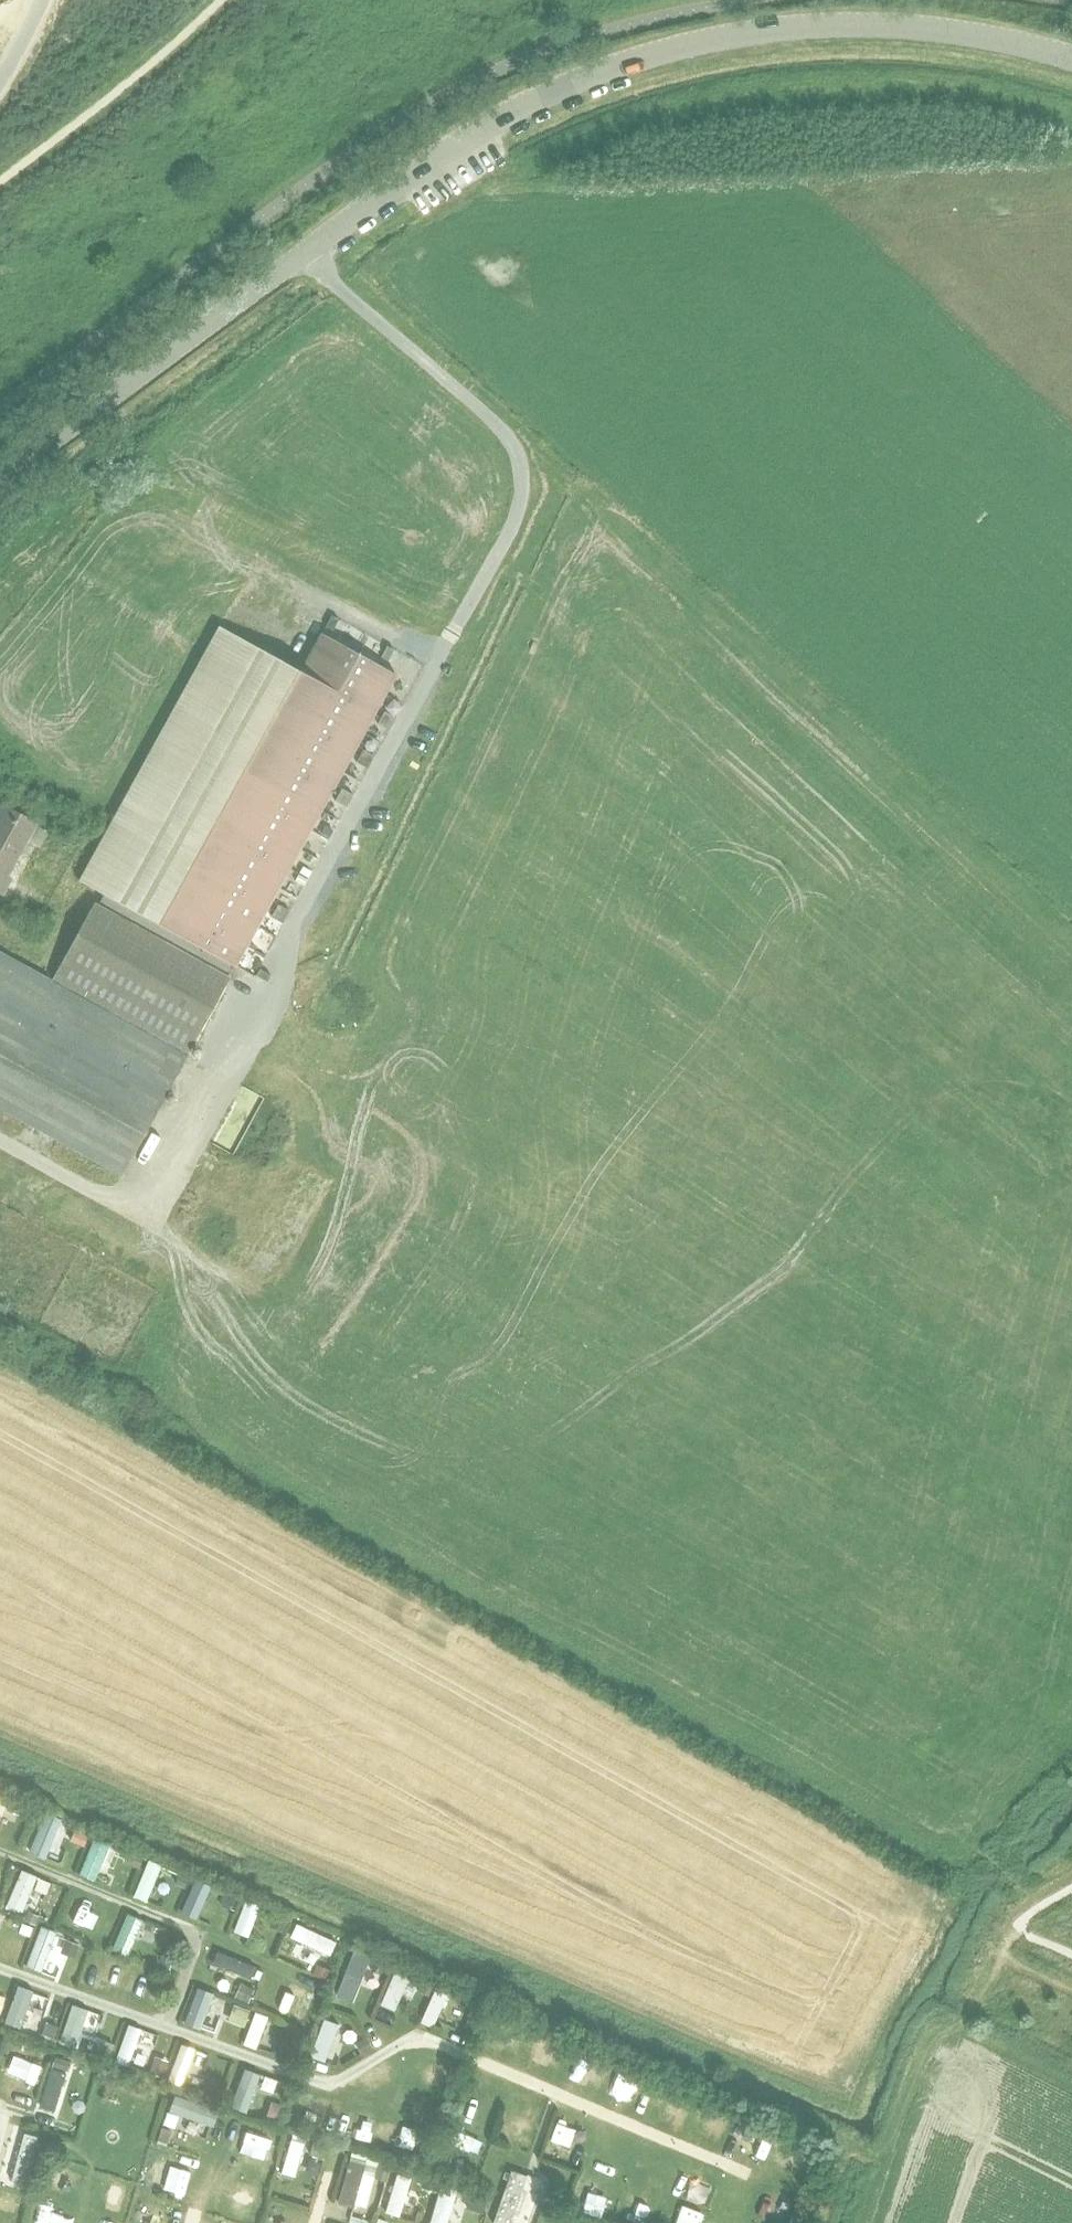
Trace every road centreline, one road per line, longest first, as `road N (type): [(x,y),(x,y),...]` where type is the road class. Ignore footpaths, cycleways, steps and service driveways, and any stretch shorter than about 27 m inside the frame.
road 1 (tertiary): [(0,478),(479,131),(584,80),(672,50),(822,27),(966,34),(1071,59)]
road 2 (track): [(850,2148),(0,1780)]
road 3 (track): [(0,181),(220,0)]

